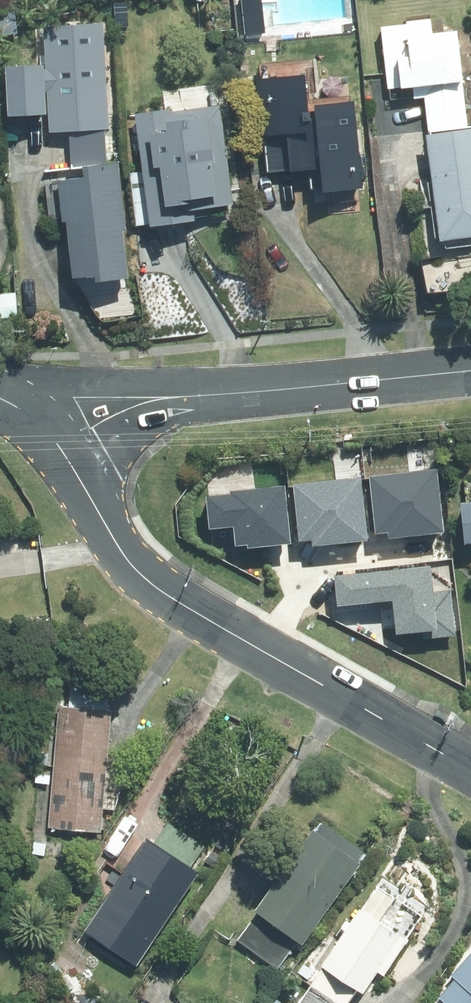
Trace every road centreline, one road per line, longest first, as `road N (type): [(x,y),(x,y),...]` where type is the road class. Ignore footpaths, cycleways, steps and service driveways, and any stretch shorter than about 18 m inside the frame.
road 1 (tertiary): [(70,465),(115,549),(158,587),(470,774)]
road 2 (residential): [(223,396),(470,370)]
road 3 (residential): [(17,403),(56,382),(223,396)]
road 4 (residential): [(223,396),(148,417),(70,465)]

